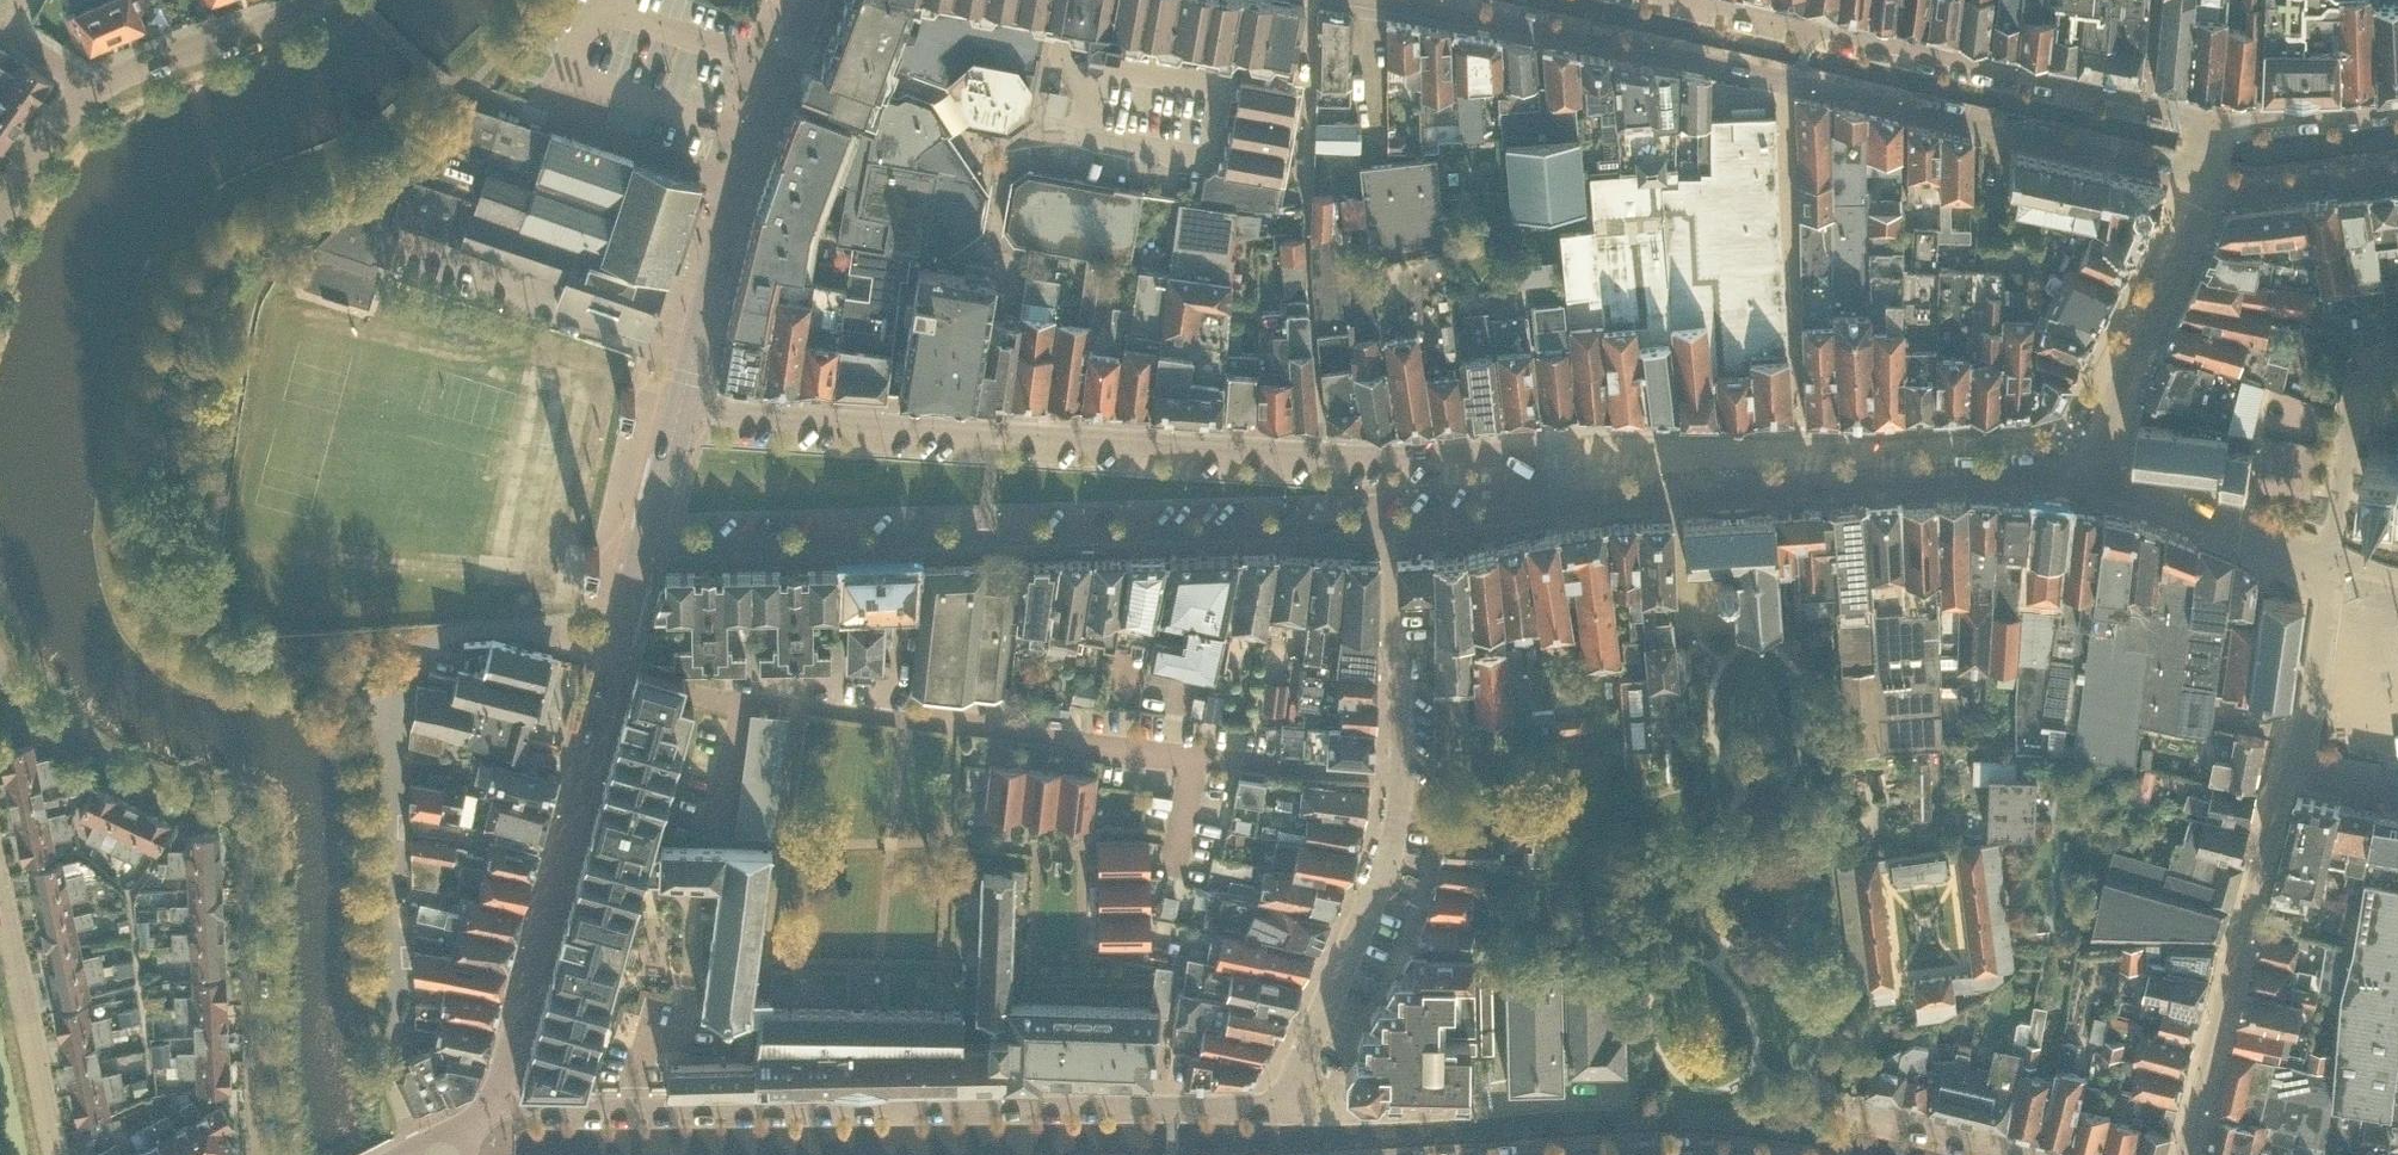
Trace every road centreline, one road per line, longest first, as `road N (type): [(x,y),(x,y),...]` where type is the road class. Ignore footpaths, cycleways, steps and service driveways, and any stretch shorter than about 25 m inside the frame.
road 1 (residential): [(1282,1106),(489,1106)]
road 2 (residential): [(644,549),(1384,527)]
road 3 (residential): [(1401,777),(739,703)]
road 4 (residential): [(1325,453),(680,407)]
road 5 (residential): [(267,1154),(244,825),(233,811),(168,789),(72,738),(0,672)]
road 6 (residential): [(2215,122),(1696,0)]
road 7 (tertiary): [(489,1106),(616,651)]
road 8 (residential): [(1325,453),(1307,263),(1314,0)]
road 9 (tertiary): [(680,407),(738,184),(814,0)]
road 10 (residential): [(1789,86),(2201,182)]
road 11 (residential): [(1385,0),(1789,86)]
road 12 (residential): [(1800,492),(1789,86)]
road 13 (residential): [(2188,1154),(2289,763)]
road 14 (residential): [(399,1026),(394,741),(405,662)]
road 15 (residential): [(1282,1106),(1379,885),(1401,777)]
road 16 (residential): [(2090,478),(2111,410),(2201,213),(2201,182)]
road 17 (residential): [(2090,478),(2004,474),(1800,492)]
road 18 (unclassified): [(58,1154),(0,878)]
road 19 (residential): [(1800,492),(1534,511)]
road 20 (residential): [(1534,511),(1533,470),(1519,451),(1325,453)]
road 21 (residential): [(2331,557),(2090,478)]
road 22 (residential): [(1401,777),(1384,527)]
road 23 (unclassified): [(97,93),(137,67),(314,0)]
road 24 (residential): [(2056,1154),(1836,1094)]
road 25 (residential): [(2331,557),(2356,404),(2364,380),(2397,355)]
road 26 (residential): [(405,662),(461,631),(495,629),(616,651)]
road 27 (residential): [(2289,763),(2316,675),(2331,557)]
road 28 (residential): [(2201,182),(2263,190),(2397,170)]
road 29 (residential): [(2397,106),(2215,122)]
road 30 (residential): [(1751,1154),(1575,1154)]
road 31 (unclassified): [(0,233),(15,187),(48,139),(97,93)]
road 32 (residential): [(1384,527),(1534,511)]
road 33 (tertiary): [(644,549),(680,407)]

